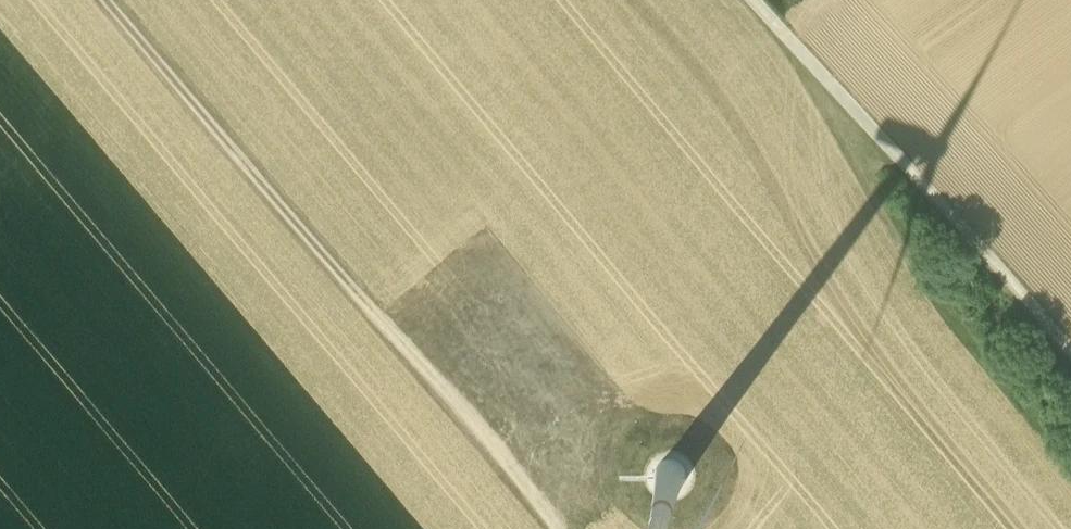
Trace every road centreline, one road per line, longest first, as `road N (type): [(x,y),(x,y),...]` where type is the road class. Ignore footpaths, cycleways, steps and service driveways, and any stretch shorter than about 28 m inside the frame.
road 1 (track): [(755,0),(1070,360)]

